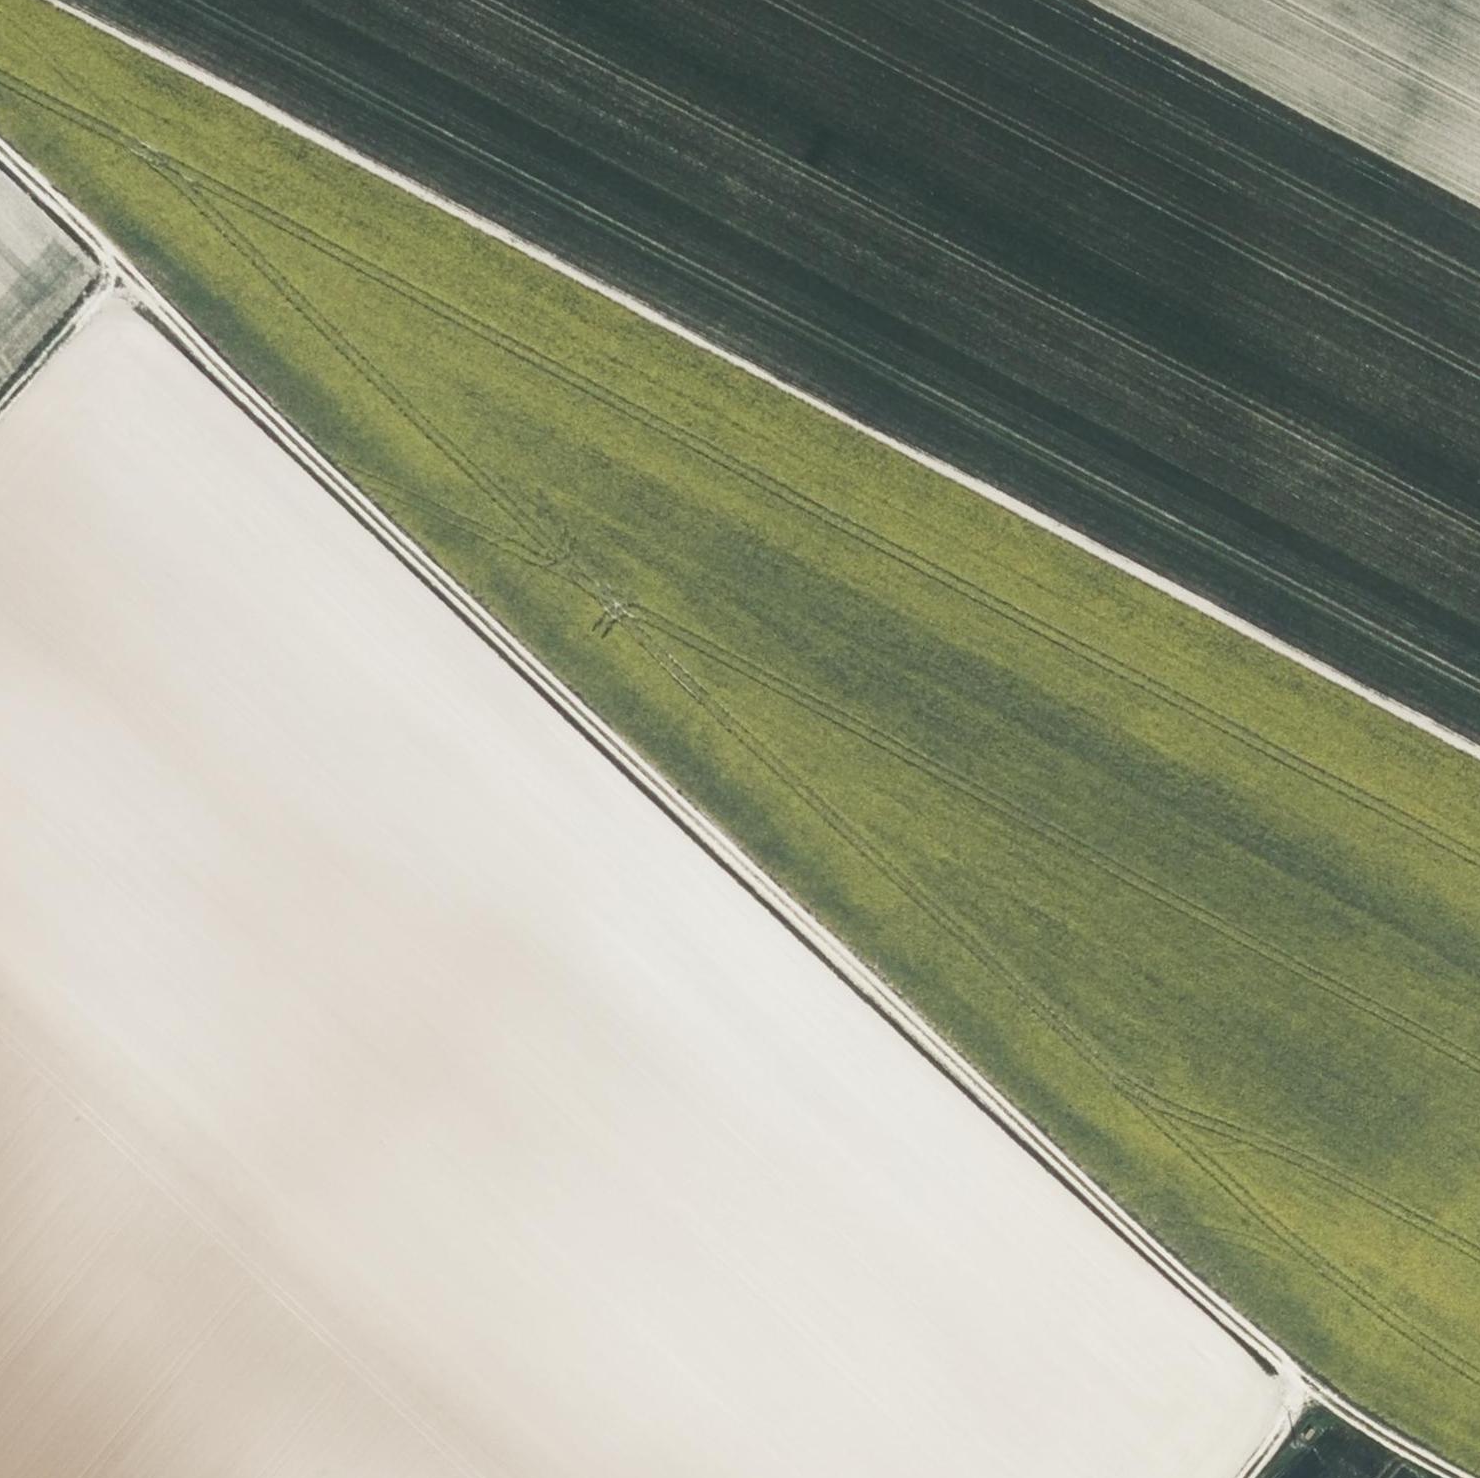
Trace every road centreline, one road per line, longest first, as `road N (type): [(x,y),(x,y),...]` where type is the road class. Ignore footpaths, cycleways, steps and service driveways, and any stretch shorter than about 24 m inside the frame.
road 1 (track): [(1325,1398),(115,260),(0,395)]
road 2 (track): [(1469,1477),(1325,1398),(1258,1477)]
road 3 (track): [(115,260),(0,149)]

